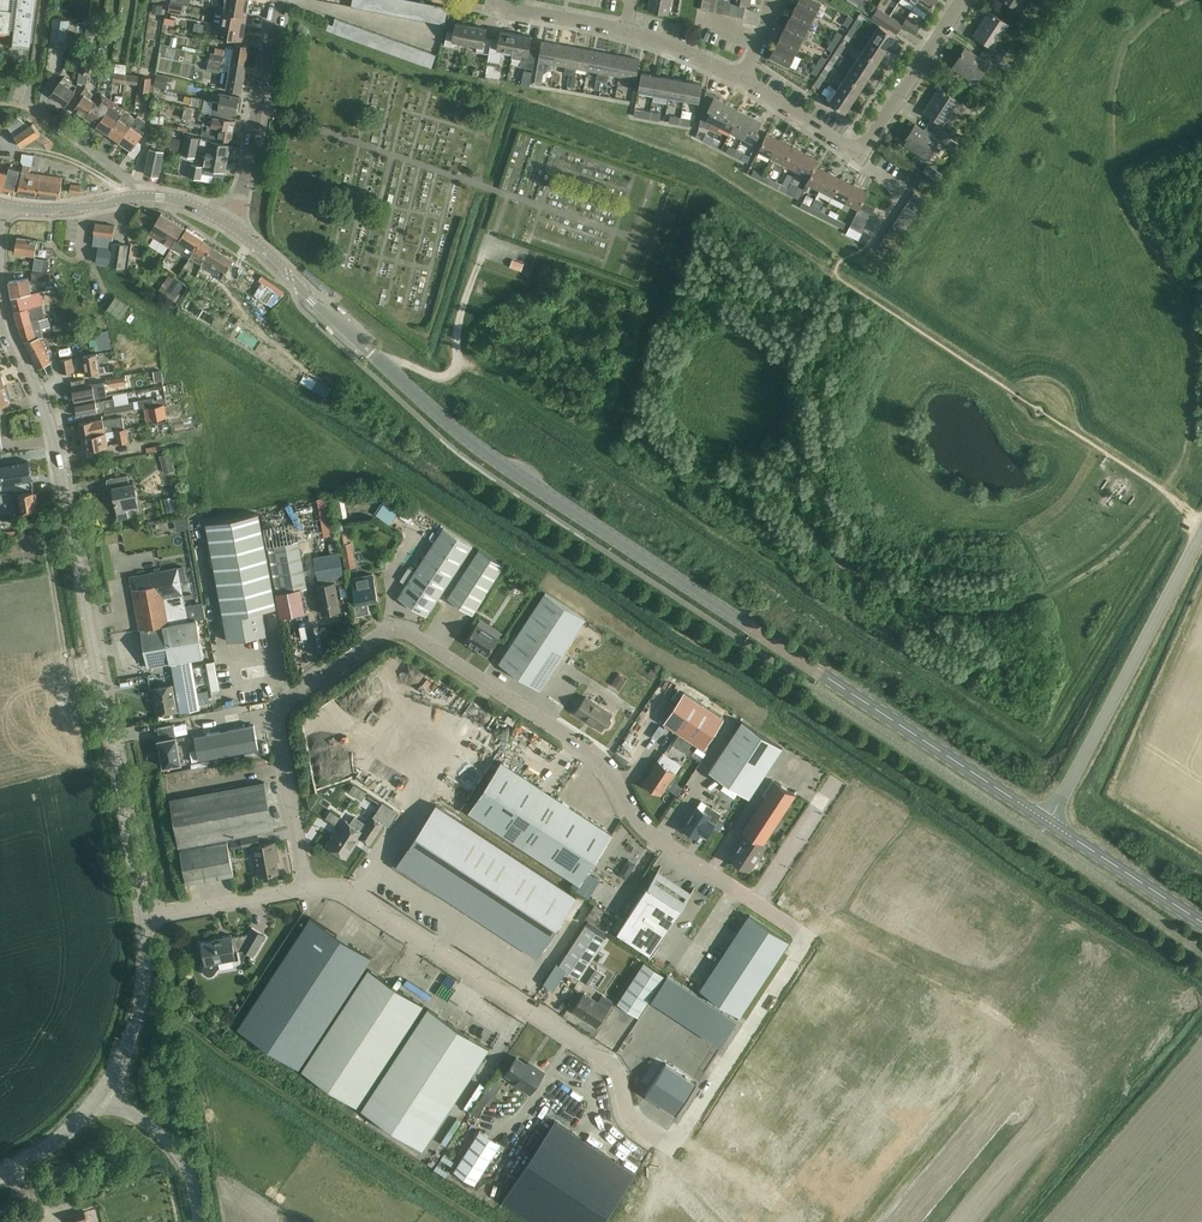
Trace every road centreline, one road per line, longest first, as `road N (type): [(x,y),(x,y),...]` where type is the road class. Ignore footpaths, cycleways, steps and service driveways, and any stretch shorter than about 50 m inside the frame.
road 1 (residential): [(307,889),(276,730),(280,710),(394,630),(604,756),(646,833),(806,936),(669,1147),(626,1111),(619,1069),(332,884)]
road 2 (secondary): [(1048,822),(484,456),(233,227)]
road 3 (secondary): [(143,918),(57,453),(0,278)]
road 4 (unclassified): [(1048,822),(1201,538)]
road 5 (tertiary): [(233,227),(279,0)]
road 6 (residential): [(859,154),(962,0)]
road 7 (secondary): [(1201,924),(1048,822)]
road 8 (secondary): [(104,1095),(137,1015),(143,918)]
road 9 (tertiary): [(201,1221),(187,1164),(104,1095)]
road 10 (residential): [(307,889),(143,918)]
road 11 (secondary): [(141,197),(61,210),(3,204)]
road 12 (residential): [(859,154),(742,79)]
road 13 (residential): [(626,31),(495,1)]
road 14 (secondary): [(0,1176),(59,1140),(104,1095)]
road 15 (residential): [(39,113),(141,197)]
road 16 (residential): [(742,79),(626,31)]
road 17 (residential): [(869,246),(900,189),(859,154)]

